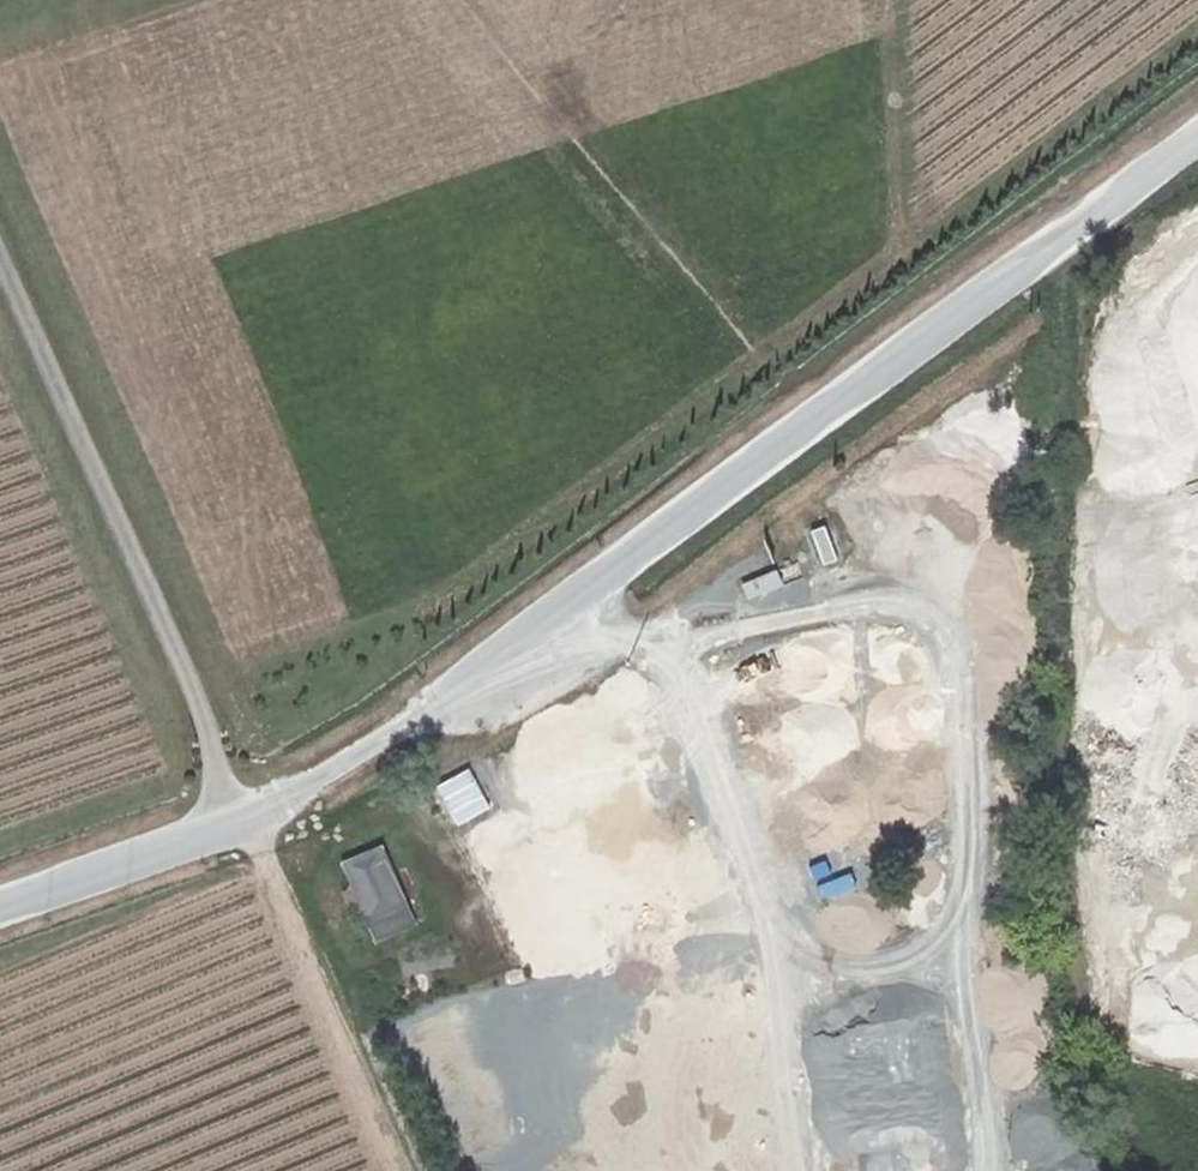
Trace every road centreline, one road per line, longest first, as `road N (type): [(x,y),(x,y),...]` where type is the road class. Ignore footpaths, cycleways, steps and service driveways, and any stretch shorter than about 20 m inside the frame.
road 1 (unclassified): [(0,903),(265,806),(430,706),(1197,138)]

